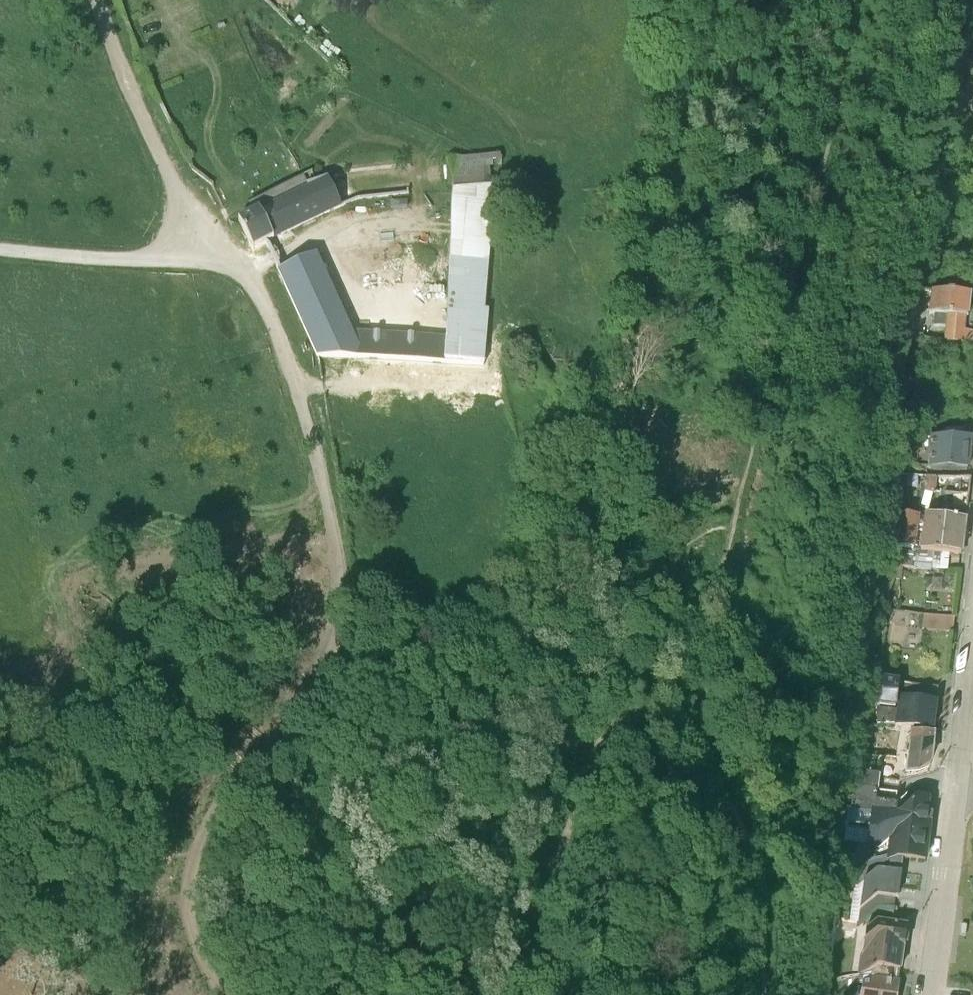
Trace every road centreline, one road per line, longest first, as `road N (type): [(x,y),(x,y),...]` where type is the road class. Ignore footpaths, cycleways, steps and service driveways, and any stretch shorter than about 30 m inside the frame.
road 1 (track): [(202,246),(246,274),(286,367),(310,439),(337,578),(329,666),(257,767)]
road 2 (track): [(640,657),(641,891),(630,994)]
road 3 (track): [(202,246),(97,0)]
road 4 (track): [(257,767),(198,861),(191,885),(192,921),(225,994)]
road 5 (tertiary): [(958,774),(932,994)]
road 6 (track): [(0,254),(108,264),(202,246)]
road 7 (tertiary): [(972,654),(958,774)]

